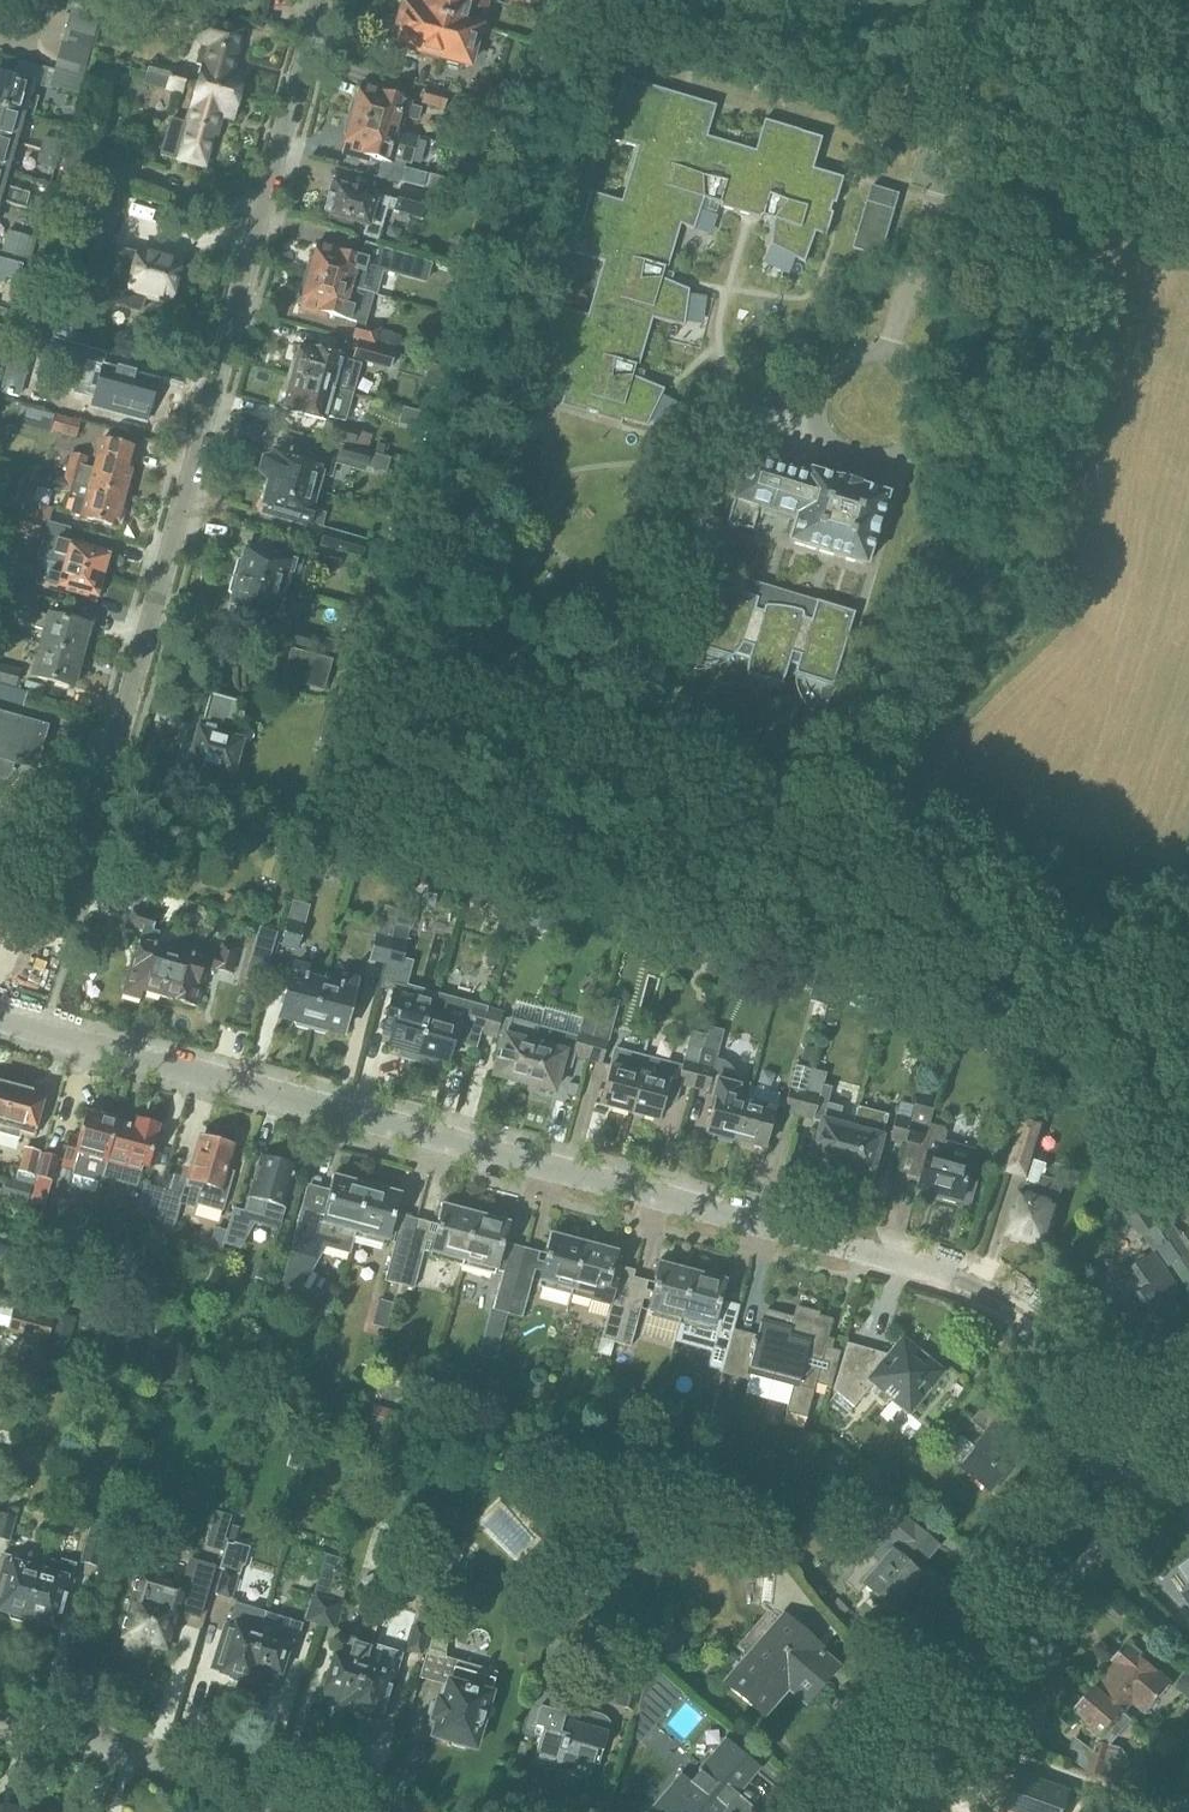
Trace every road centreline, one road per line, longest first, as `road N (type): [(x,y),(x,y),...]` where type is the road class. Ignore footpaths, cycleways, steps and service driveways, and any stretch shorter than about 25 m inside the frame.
road 1 (residential): [(1148,1469),(1056,1340),(989,1291),(0,1020)]
road 2 (residential): [(0,871),(60,825),(119,745),(321,0)]
road 3 (residential): [(849,1811),(1148,1469)]
road 4 (residential): [(338,1811),(0,1714)]

